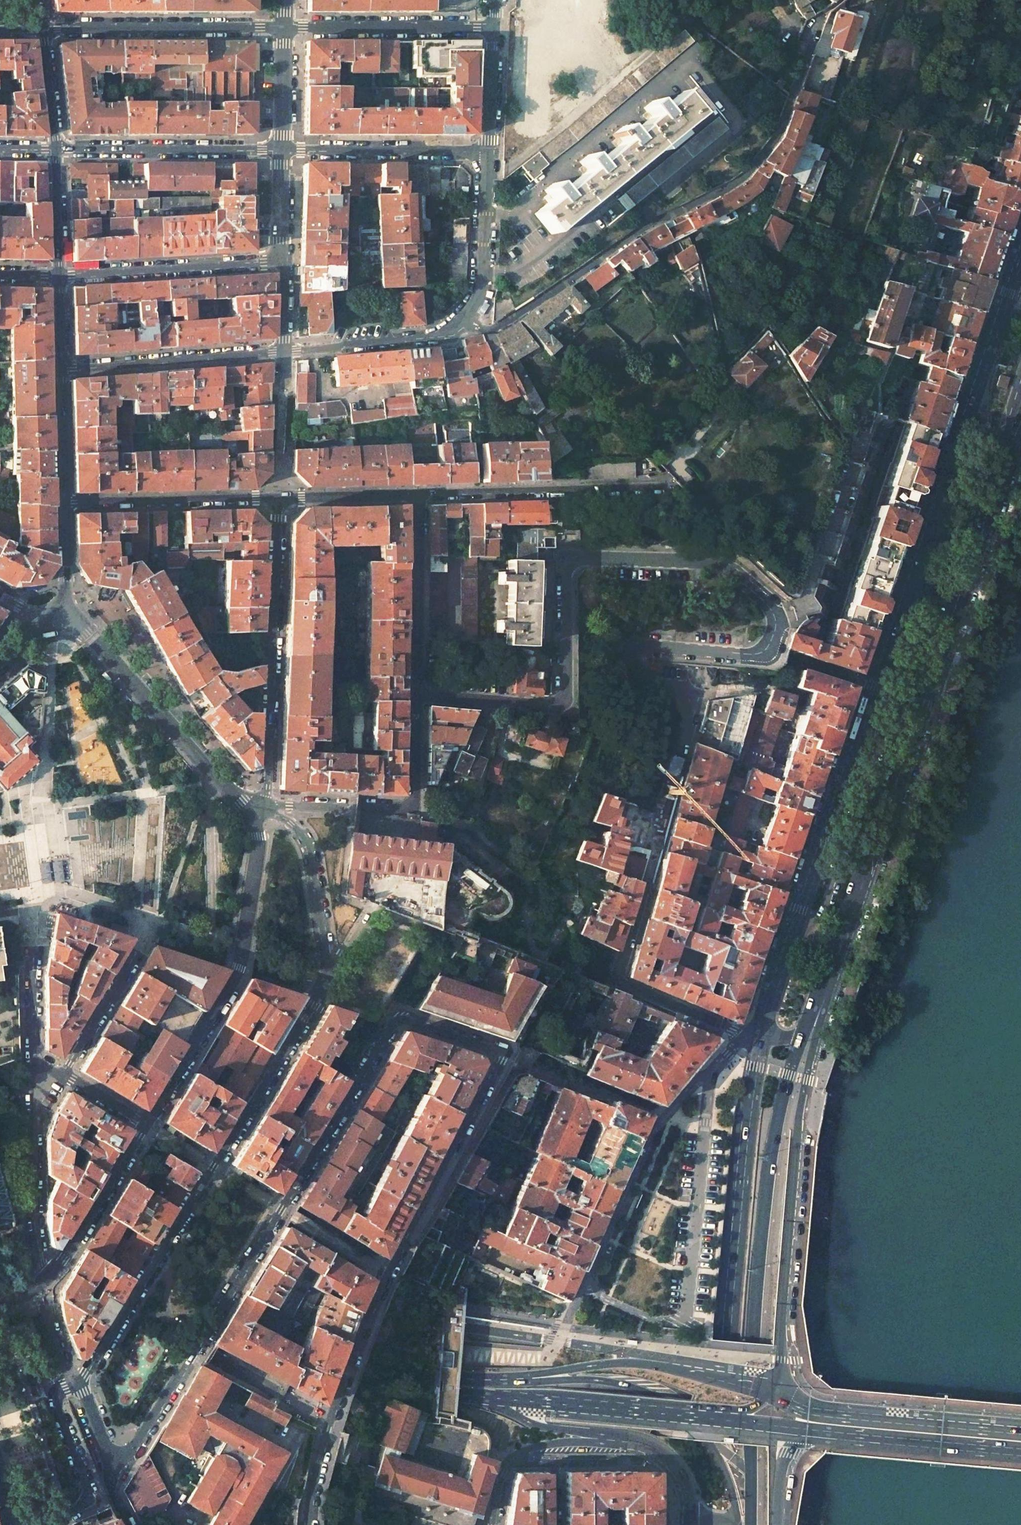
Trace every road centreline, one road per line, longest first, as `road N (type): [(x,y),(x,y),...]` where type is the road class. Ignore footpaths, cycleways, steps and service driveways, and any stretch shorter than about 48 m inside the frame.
road 1 (residential): [(415,695),(556,706),(564,692),(564,575),(579,558),(705,562),(759,593),(778,618),(769,648),(756,656),(649,647),(629,658),(632,669),(681,689),(691,706),(618,981),(761,1038)]
road 2 (residential): [(329,1418),(377,1294),(499,1057),(411,1021),(392,1026),(120,1463)]
road 3 (primary): [(997,318),(761,1038)]
road 4 (primary): [(838,946),(1020,415)]
road 5 (residential): [(466,318),(484,329),(499,326),(635,234),(746,174),(777,136),(823,13)]
road 6 (primary): [(749,1524),(759,1257),(776,1124),(802,1035)]
road 7 (primary): [(490,1380),(0,1341)]
road 8 (primary): [(761,1038),(738,1206),(718,1524)]
road 9 (residential): [(62,1074),(145,925),(136,915),(53,889),(32,908),(33,1081)]
road 10 (primary): [(0,1359),(465,1396)]
road 11 (residential): [(74,1381),(87,1371),(322,992)]
road 12 (primary): [(775,1392),(800,1113),(838,946)]
road 13 (residential): [(710,1074),(650,1135),(590,1273),(607,1300),(658,1322),(684,1316)]
road 14 (residential): [(146,1124),(238,969),(259,842),(255,813)]
road 15 (primary): [(739,1524),(725,1465),(678,1408),(598,1380),(490,1380)]
road 16 (residential): [(255,813),(267,788),(279,498)]
road 17 (primary): [(775,1392),(650,1361),(490,1380)]
road 18 (residential): [(255,813),(84,628),(59,611)]
road 19 (primary): [(1020,1433),(832,1416),(775,1392)]
road 20 (residential): [(418,494),(666,488)]
road 21 (residential): [(710,1074),(684,1316)]
road 22 (residential): [(43,27),(284,28)]
road 23 (primary): [(465,1396),(705,1417)]
road 24 (residential): [(282,149),(57,150)]
road 25 (residential): [(61,276),(283,258)]
road 26 (residential): [(283,349),(64,367)]
road 27 (primary): [(803,1432),(1020,1451)]
road 28 (residential): [(279,498),(66,501)]
road 29 (residential): [(322,992),(325,949),(311,856),(290,824),(255,813)]
road 30 (residential): [(284,28),(494,27)]
road 31 (residential): [(489,153),(282,149)]
road 32 (residential): [(418,494),(415,695)]
road 33 (residential): [(33,1081),(35,1229),(49,1275)]
road 34 (primary): [(465,1396),(525,1422),(651,1447)]
road 35 (residential): [(466,318),(447,334),(283,349)]
road 36 (residential): [(43,1524),(87,1497),(54,1398),(74,1381)]
road 37 (residential): [(49,1275),(146,1124)]
road 38 (residential): [(489,153),(484,272),(466,318)]
road 39 (residential): [(509,1462),(527,1449),(564,1442),(651,1447)]
road 40 (residential): [(279,498),(418,494)]
road 41 (tertiary): [(66,501),(64,367)]
road 42 (residential): [(494,27),(489,153)]
road 43 (tertiary): [(61,276),(57,150)]
road 44 (tertiary): [(57,150),(43,27)]
road 45 (residential): [(282,149),(284,28)]

